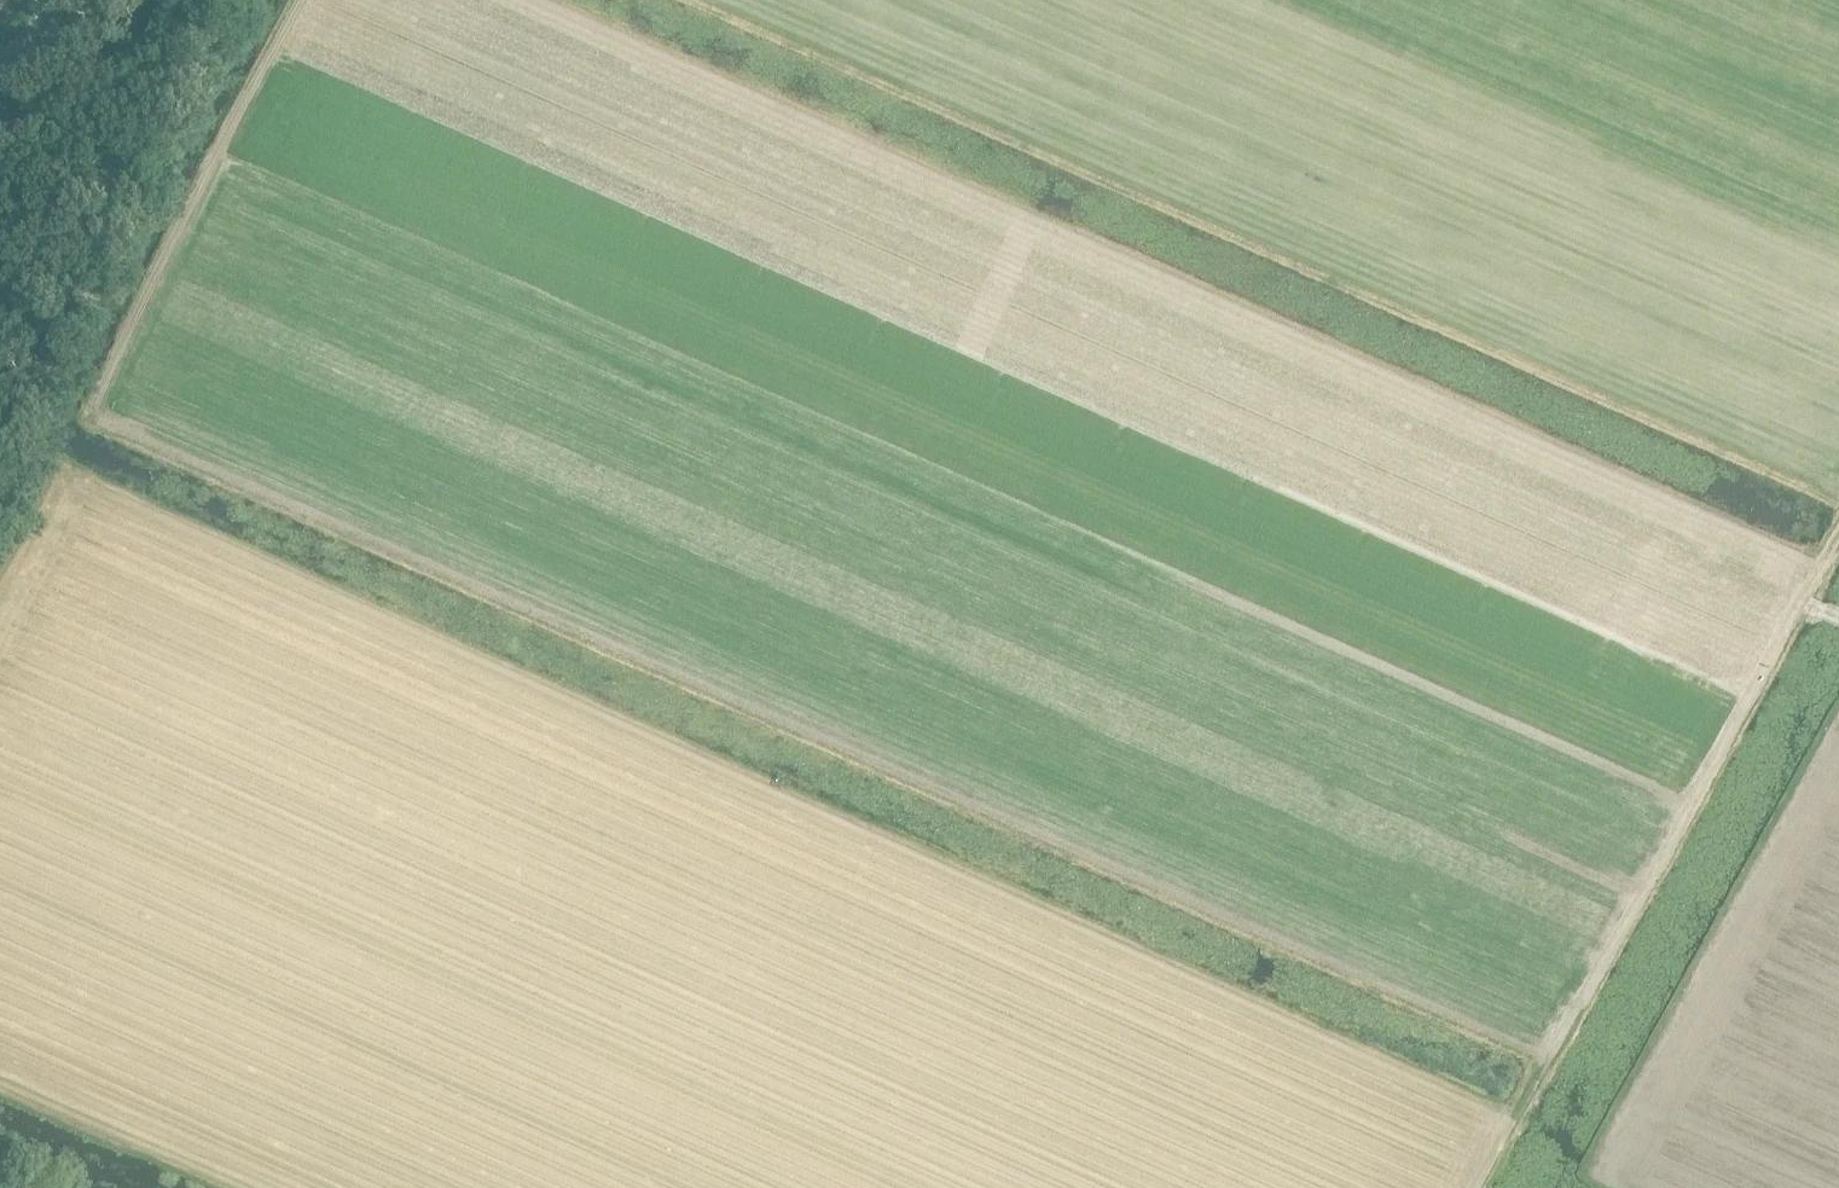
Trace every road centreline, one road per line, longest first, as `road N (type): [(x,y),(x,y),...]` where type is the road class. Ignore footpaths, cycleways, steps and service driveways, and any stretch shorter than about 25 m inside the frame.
road 1 (track): [(1794,598),(1470,1187)]
road 2 (track): [(1838,535),(1794,598),(1838,616)]

